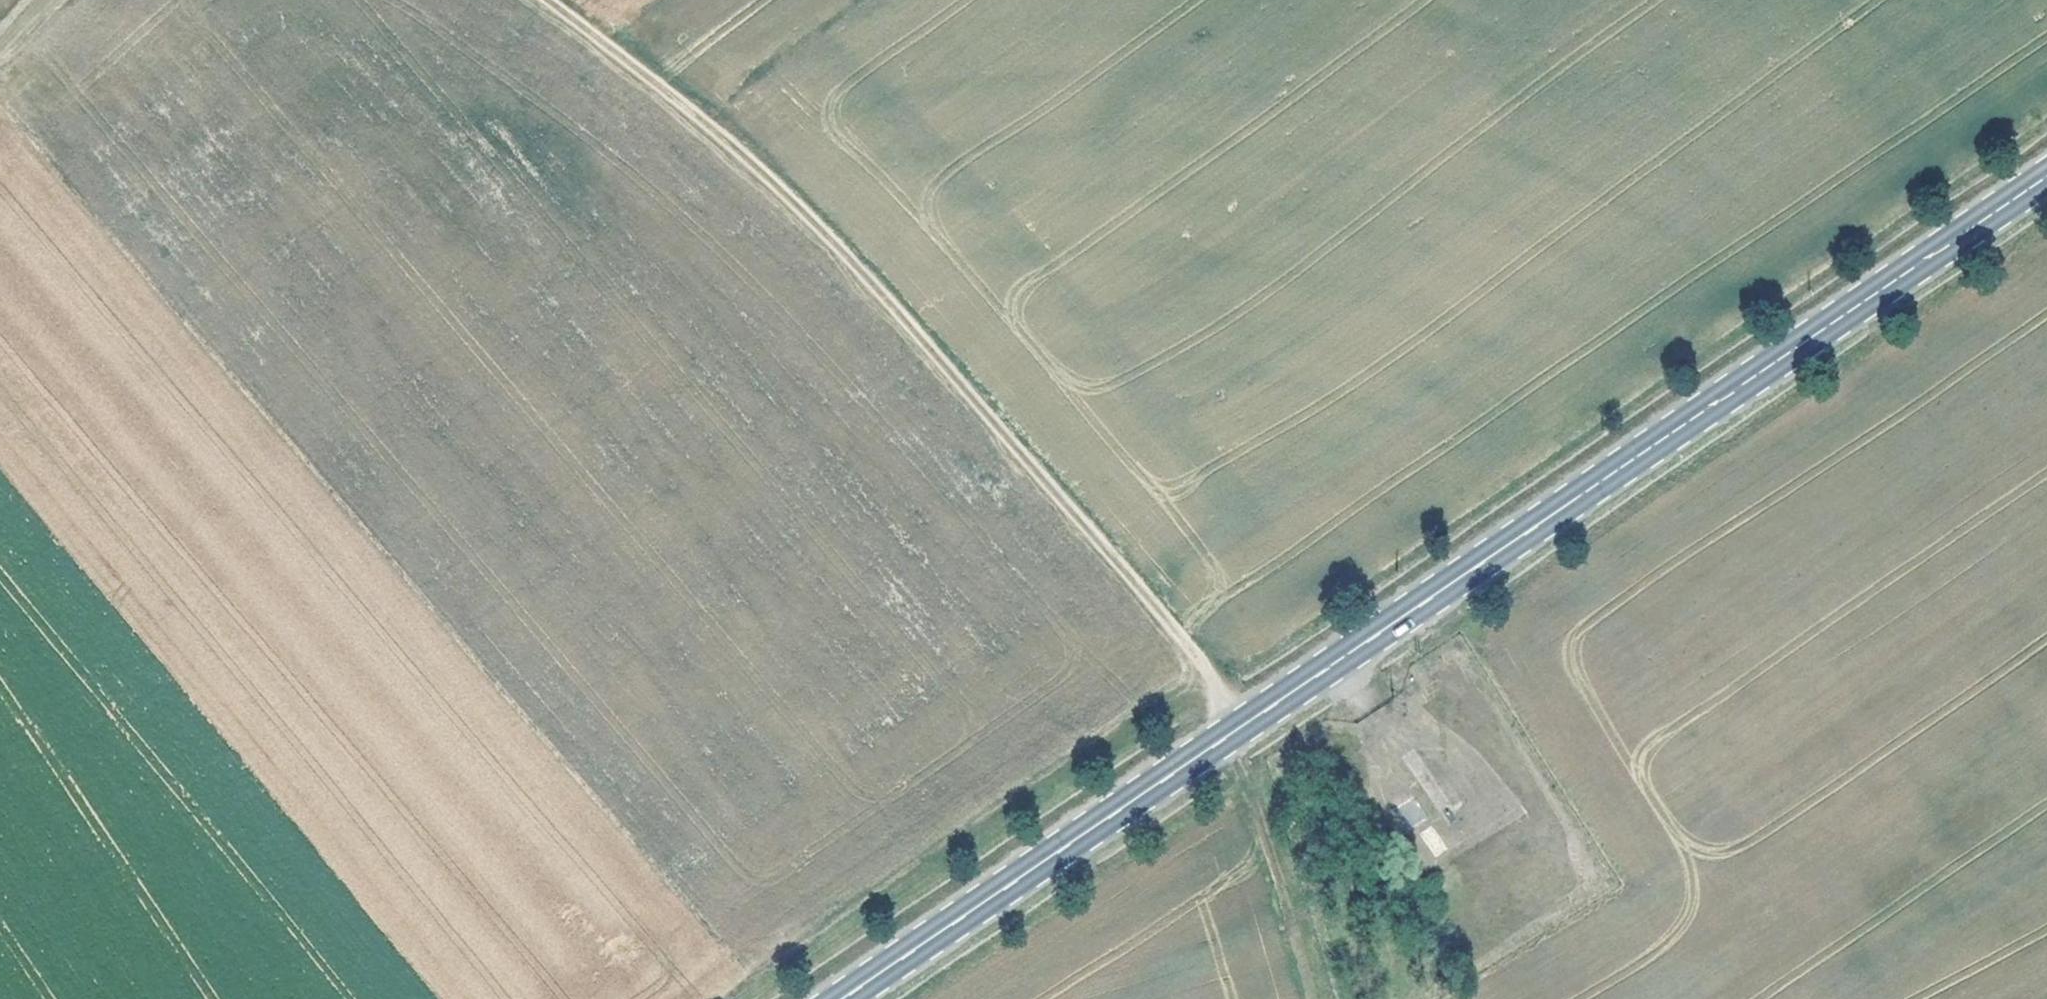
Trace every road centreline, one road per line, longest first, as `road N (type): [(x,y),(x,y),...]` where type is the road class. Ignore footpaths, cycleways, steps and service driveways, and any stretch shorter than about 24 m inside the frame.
road 1 (primary): [(2046,177),(843,998)]
road 2 (track): [(1243,726),(1189,645),(1092,529),(800,205),(547,0)]

